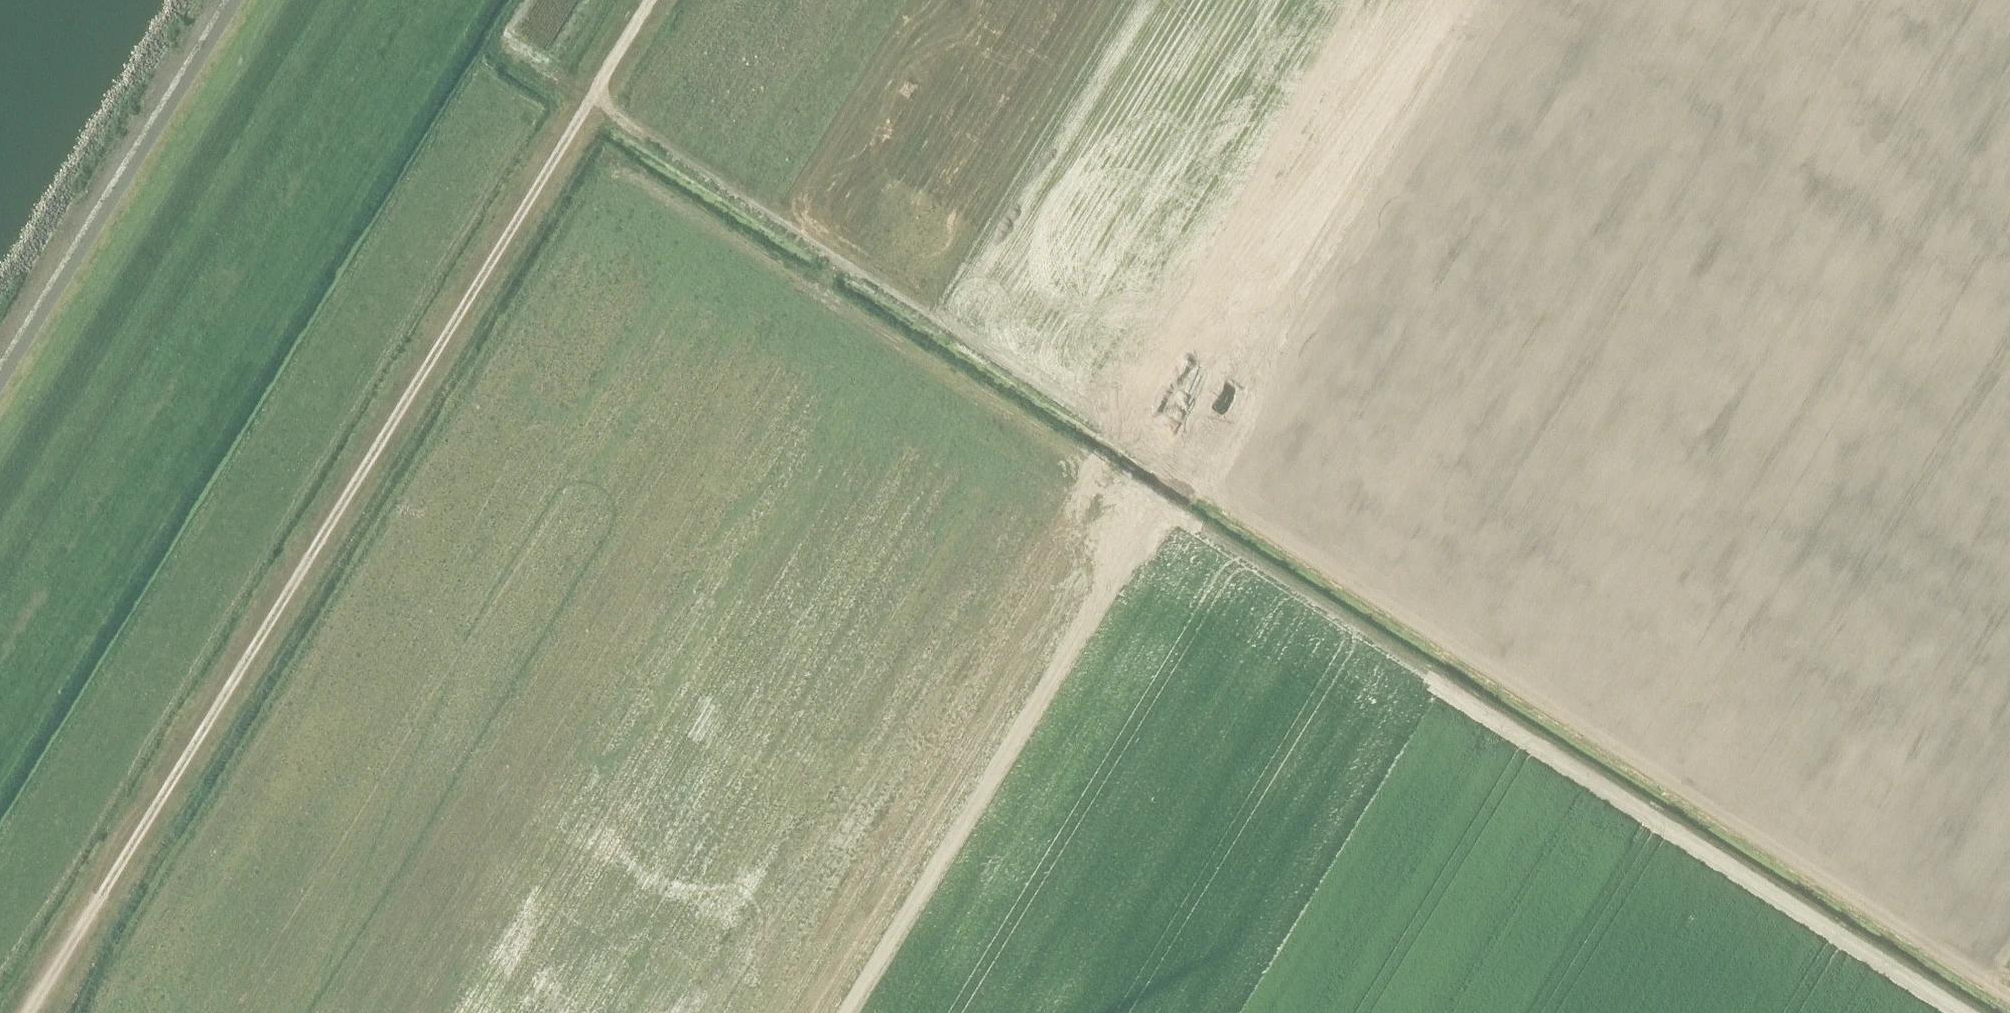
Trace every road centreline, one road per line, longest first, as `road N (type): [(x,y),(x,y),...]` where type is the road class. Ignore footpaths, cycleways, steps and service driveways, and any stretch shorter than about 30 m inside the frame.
road 1 (unclassified): [(0,384),(236,0)]

